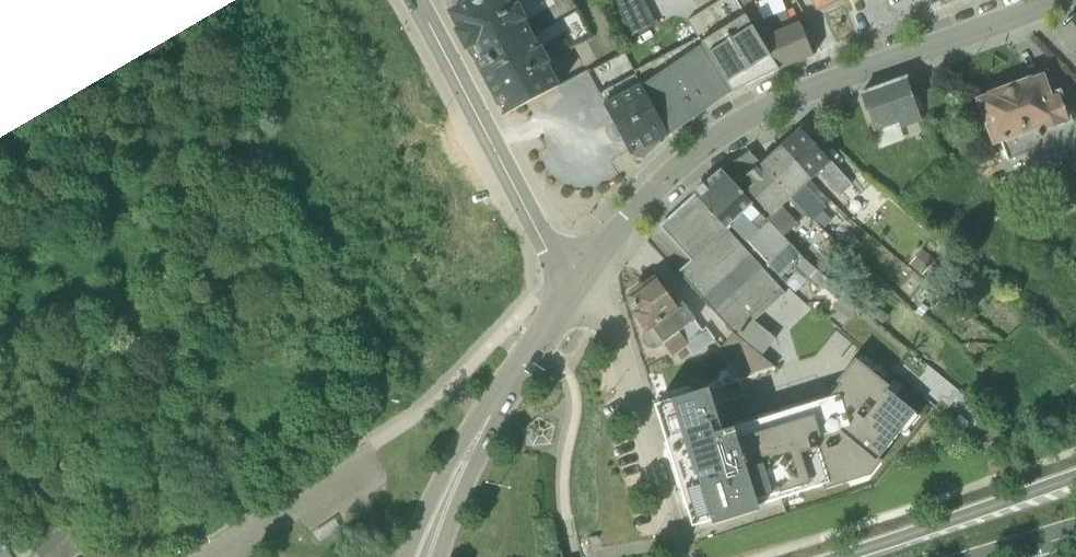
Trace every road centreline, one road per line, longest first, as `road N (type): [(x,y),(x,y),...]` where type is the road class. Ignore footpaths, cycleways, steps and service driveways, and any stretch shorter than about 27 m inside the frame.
road 1 (residential): [(574,274),(686,160),(734,127),(798,93),(1050,0)]
road 2 (track): [(257,529),(151,403),(129,332),(66,278),(0,253)]
road 3 (residential): [(574,274),(546,249),(410,0)]
road 4 (unclassified): [(680,542),(605,313),(574,274)]
road 5 (primary): [(1075,476),(834,556)]
road 6 (unclassified): [(222,556),(376,458)]
road 7 (unclassified): [(574,274),(488,416)]
road 8 (unclassified): [(488,416),(432,491),(406,556)]
road 9 (unclassified): [(438,556),(488,416)]

